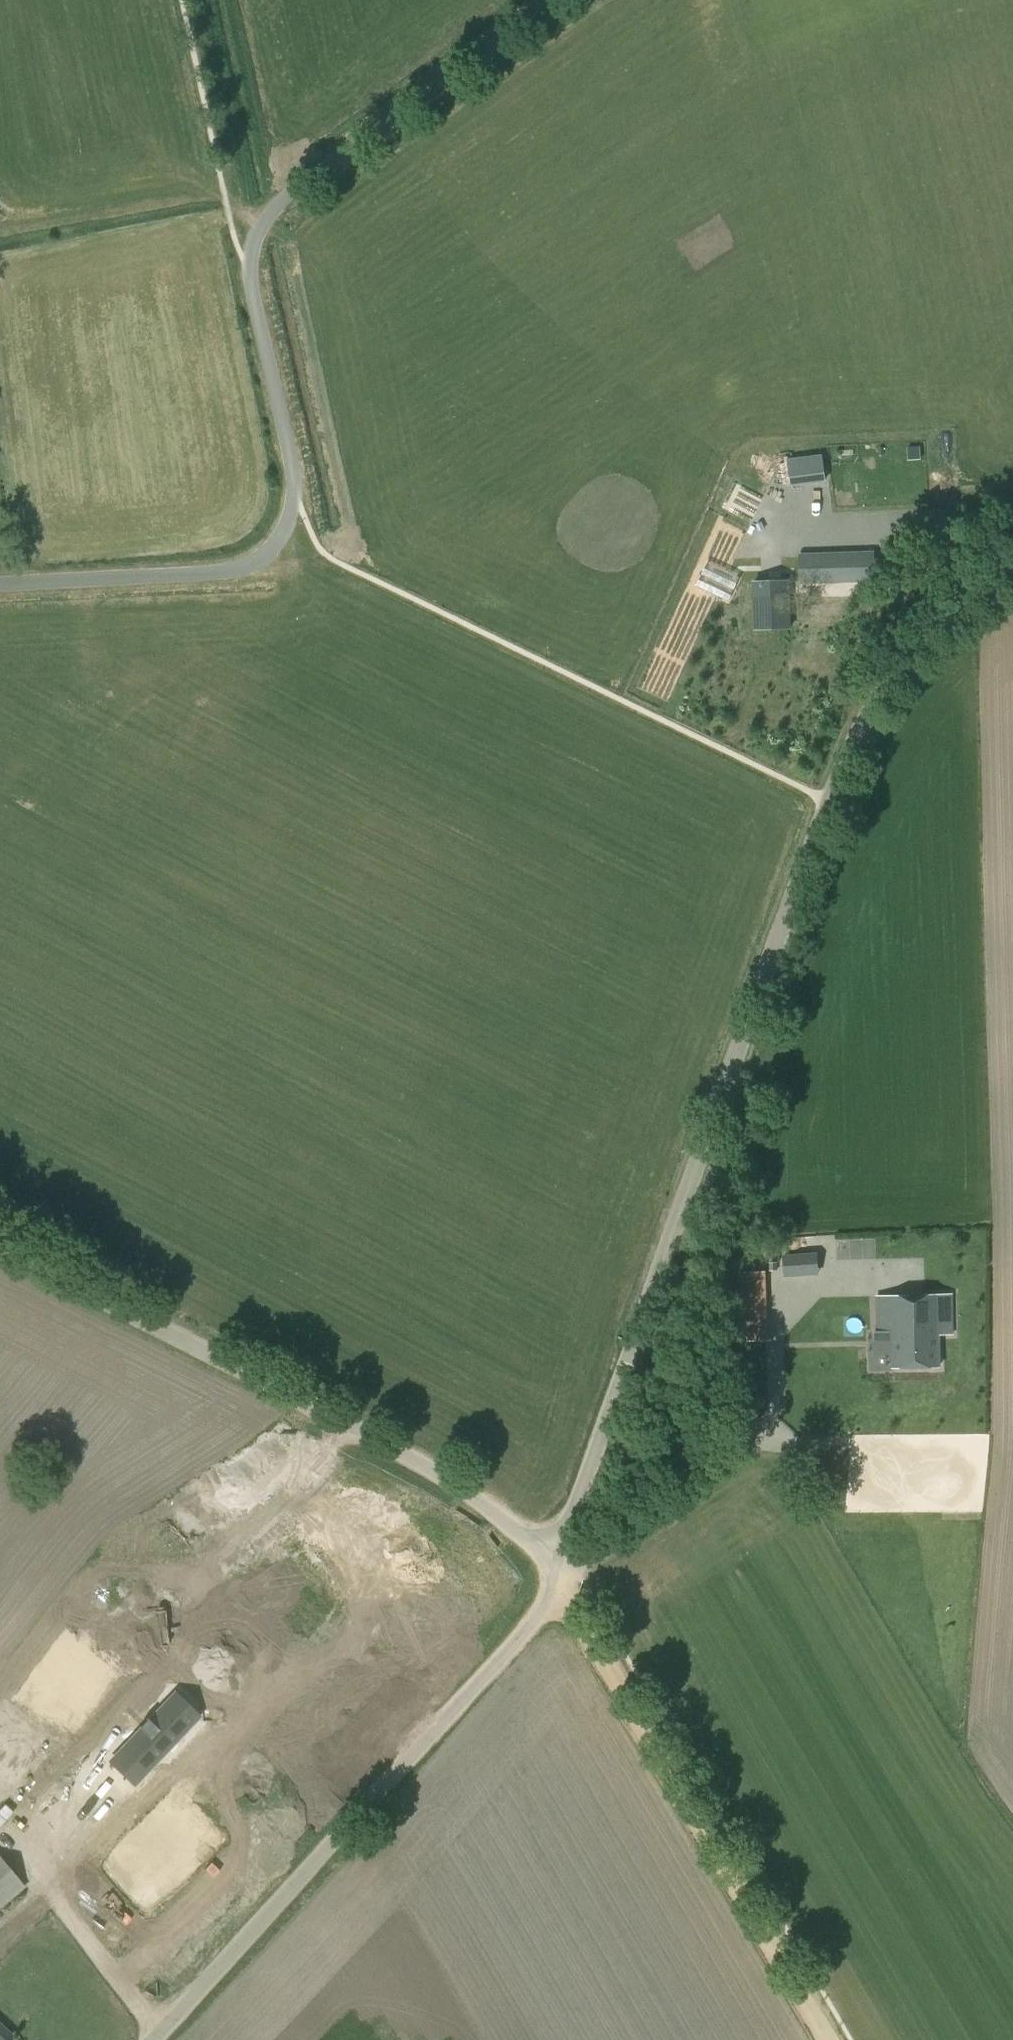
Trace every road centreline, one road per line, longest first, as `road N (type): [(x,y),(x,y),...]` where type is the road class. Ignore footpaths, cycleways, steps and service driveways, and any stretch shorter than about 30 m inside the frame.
road 1 (unclassified): [(547,1560),(578,1500),(871,709),(950,616),(1012,572)]
road 2 (unclassified): [(0,583),(226,569),(265,553),(296,496),(246,263),(262,218),(545,0)]
road 3 (unclassified): [(547,1560),(450,1478),(0,1245)]
road 4 (unclassified): [(151,2039),(567,1578)]
road 5 (track): [(827,2039),(559,1588)]
road 6 (unclassified): [(778,1399),(748,1447),(567,1578)]

